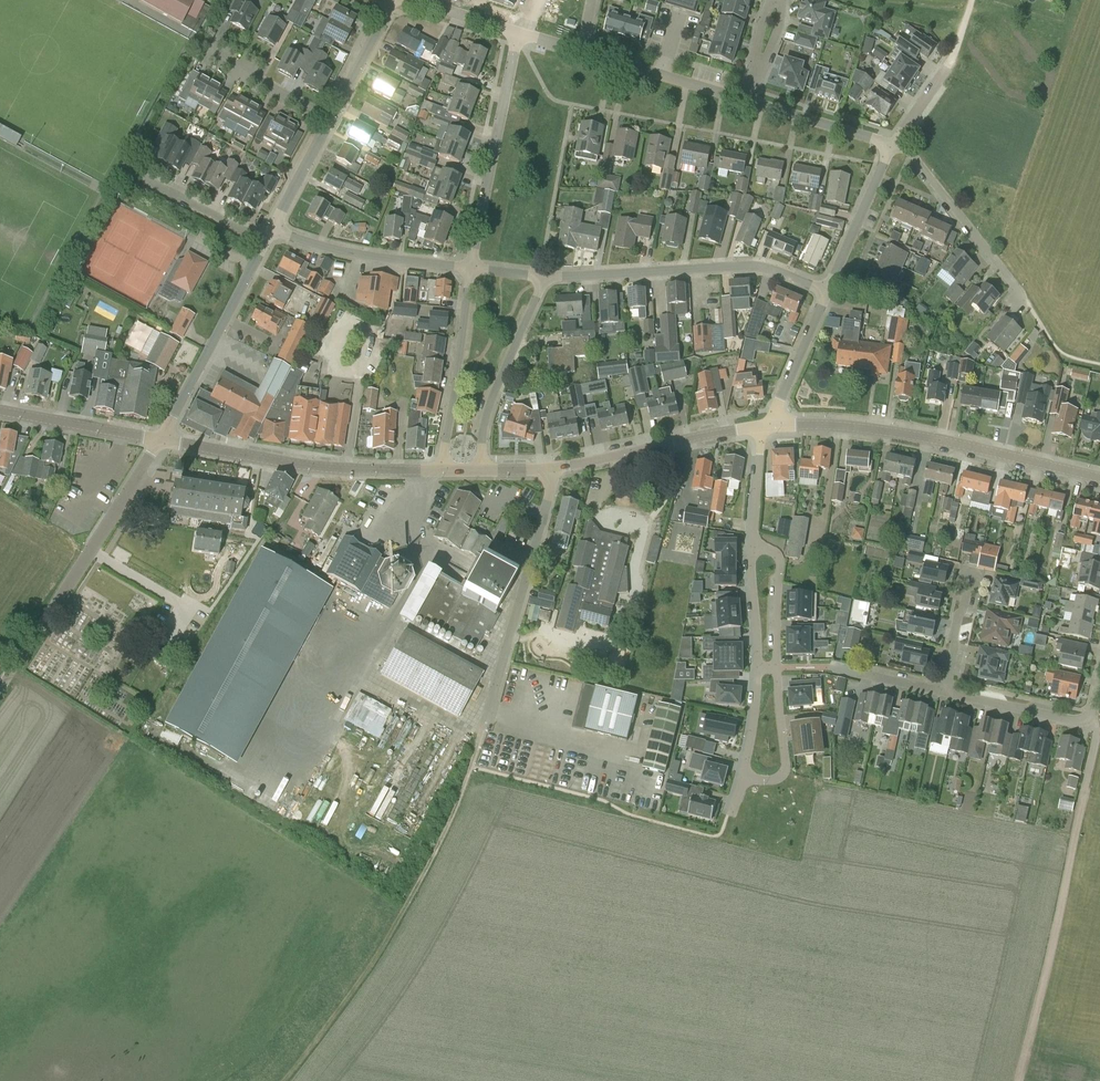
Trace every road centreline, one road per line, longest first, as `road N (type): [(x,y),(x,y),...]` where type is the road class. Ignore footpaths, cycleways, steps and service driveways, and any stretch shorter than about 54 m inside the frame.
road 1 (track): [(1017,1080),(1097,733),(1093,715)]
road 2 (track): [(287,1080),(403,911),(470,770)]
road 3 (tertiary): [(1099,479),(900,432),(770,425)]
road 4 (residential): [(470,770),(554,470)]
road 5 (tertiary): [(0,687),(160,439)]
road 6 (residential): [(827,291),(754,266),(545,277)]
road 7 (tertiary): [(441,471),(308,466),(160,439)]
road 8 (residential): [(1045,331),(907,150),(894,145)]
road 9 (residential): [(469,269),(518,33)]
road 10 (residential): [(160,439),(264,243)]
road 11 (tertiary): [(760,426),(554,470)]
road 12 (residential): [(482,470),(488,411),(545,277)]
road 13 (residential): [(469,269),(441,471)]
road 14 (residential): [(469,269),(323,247),(272,229)]
road 15 (residential): [(749,102),(583,51)]
road 16 (tertiary): [(160,439),(0,411)]
road 17 (residential): [(827,291),(894,145)]
road 18 (residential): [(1093,715),(1077,723),(942,692)]
road 19 (residential): [(894,145),(749,102)]
road 20 (residential): [(770,425),(827,291)]
road 21 (residential): [(264,243),(138,177)]
road 22 (residential): [(780,670),(781,561),(754,548)]
road 23 (residential): [(746,777),(769,779),(783,764),(780,670)]
road 24 (residential): [(330,121),(387,0)]
road 25 (residential): [(330,121),(214,58)]
road 26 (residential): [(754,548),(756,671)]
road 27 (residential): [(272,229),(330,121)]
road 28 (residential): [(760,426),(754,548)]
road 29 (residential): [(942,692),(970,575)]

